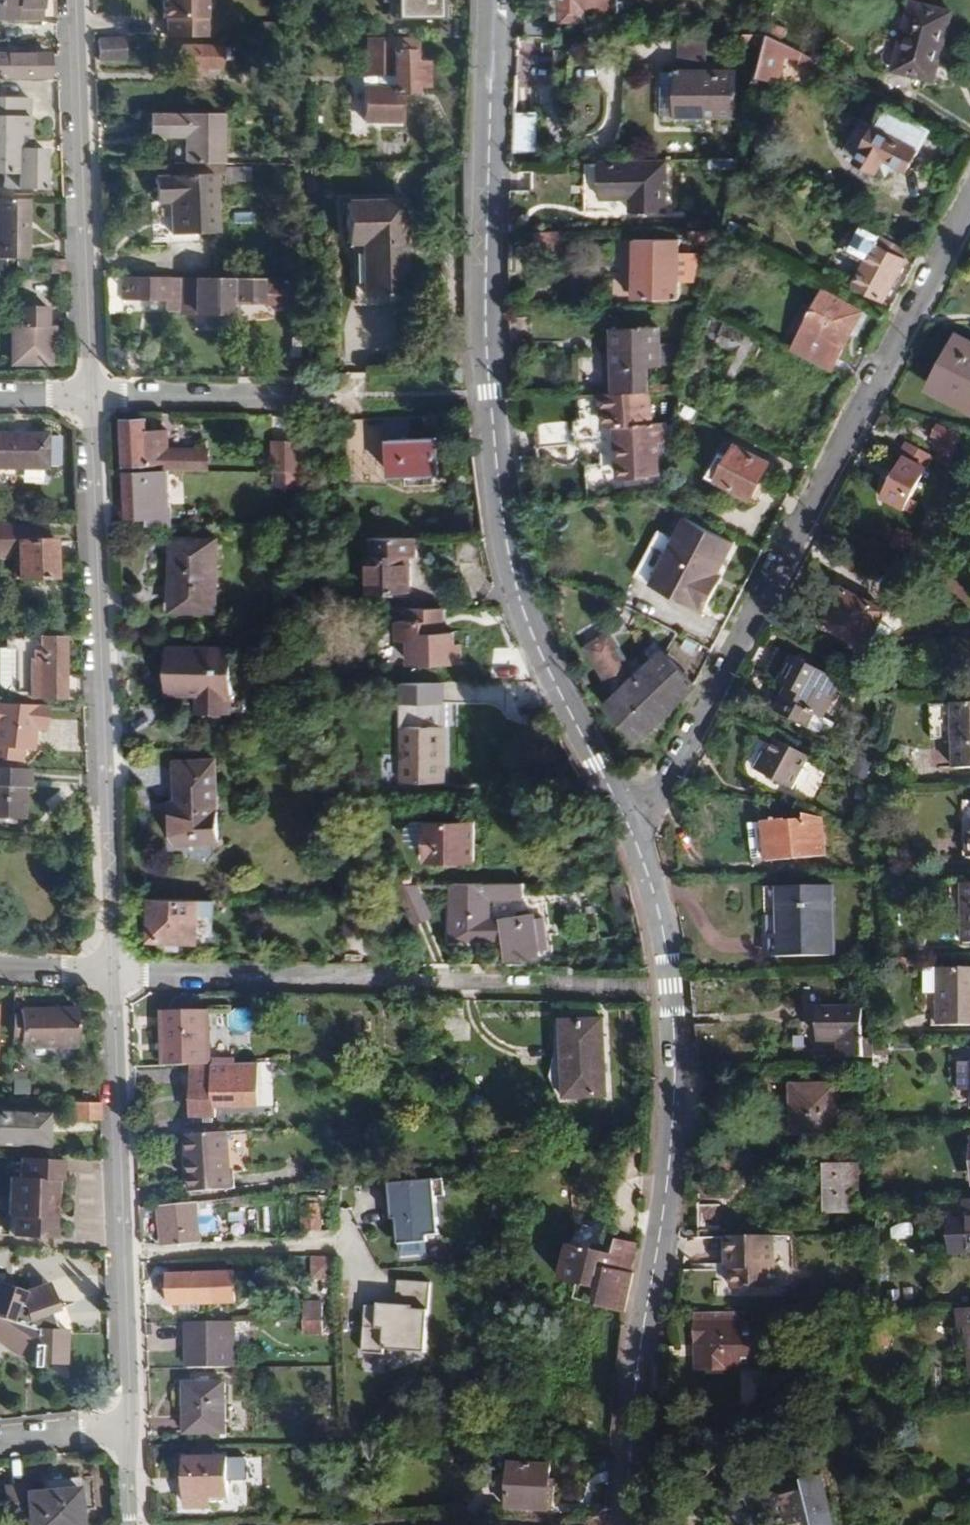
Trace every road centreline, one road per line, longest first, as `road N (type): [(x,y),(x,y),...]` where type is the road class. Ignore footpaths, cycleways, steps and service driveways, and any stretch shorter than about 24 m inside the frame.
road 1 (tertiary): [(631,823),(549,673),(499,504),(486,266),(493,0)]
road 2 (tertiary): [(623,1524),(675,1154),(678,1069),(671,989),(631,823)]
road 3 (residential): [(631,823),(670,777),(969,205)]
road 4 (residential): [(89,401),(113,972)]
road 5 (residential): [(113,972),(132,1429)]
road 6 (residential): [(72,0),(89,401)]
road 7 (residential): [(113,972),(417,980)]
road 8 (residential): [(89,401),(307,398)]
road 9 (residential): [(132,1429),(0,1443)]

